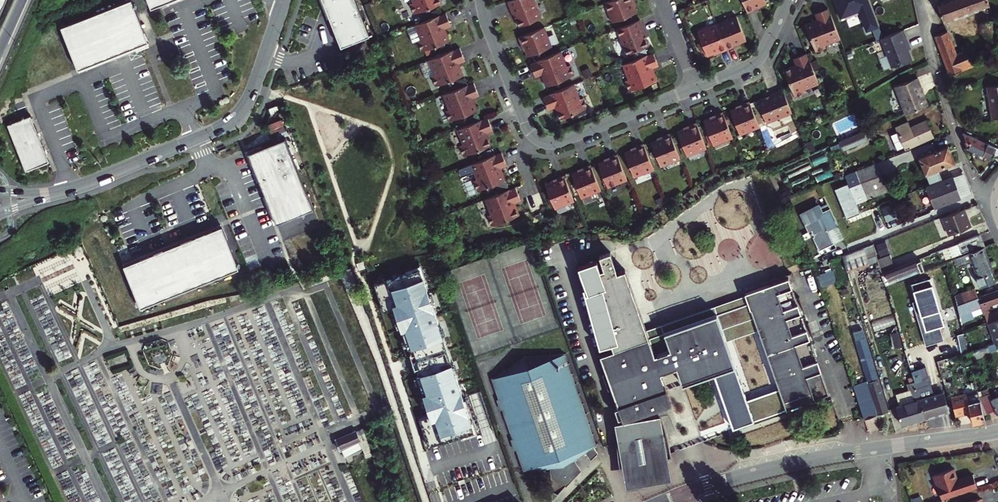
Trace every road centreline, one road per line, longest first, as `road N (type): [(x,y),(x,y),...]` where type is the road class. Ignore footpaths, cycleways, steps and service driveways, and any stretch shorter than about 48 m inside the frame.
road 1 (residential): [(662,501),(791,464),(996,432)]
road 2 (residential): [(696,86),(559,141),(540,140),(528,127),(481,0)]
road 3 (residential): [(65,191),(232,121),(252,91),(285,0)]
road 4 (residential): [(997,200),(980,195),(970,174),(917,0)]
road 5 (residential): [(787,0),(755,61),(696,86)]

